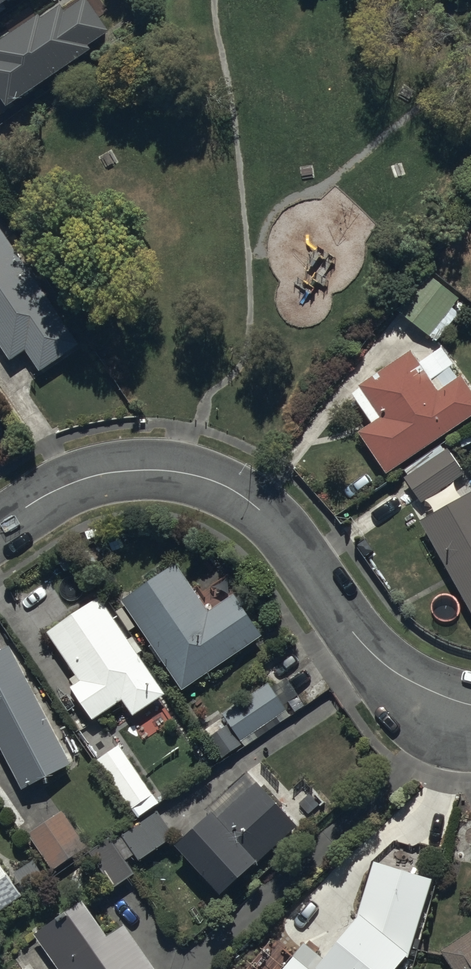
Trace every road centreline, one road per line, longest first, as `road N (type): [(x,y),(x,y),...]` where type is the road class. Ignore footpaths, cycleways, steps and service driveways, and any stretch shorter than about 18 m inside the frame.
road 1 (residential): [(0,526),(46,494),(132,473),(185,474),(235,492),(304,556),(387,655),(446,701),(470,703)]

